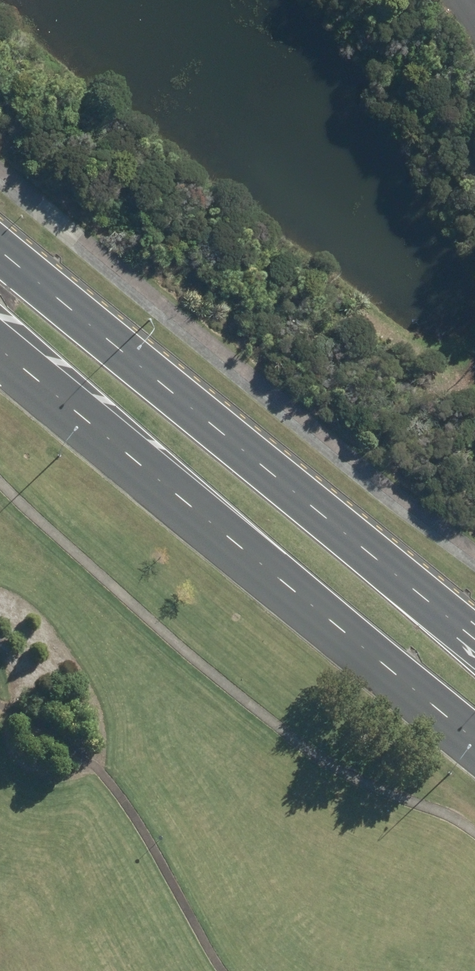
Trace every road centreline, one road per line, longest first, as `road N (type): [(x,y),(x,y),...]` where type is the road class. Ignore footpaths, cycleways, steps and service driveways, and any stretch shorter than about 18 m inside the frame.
road 1 (primary): [(0,252),(474,650)]
road 2 (primary): [(474,749),(0,363)]

